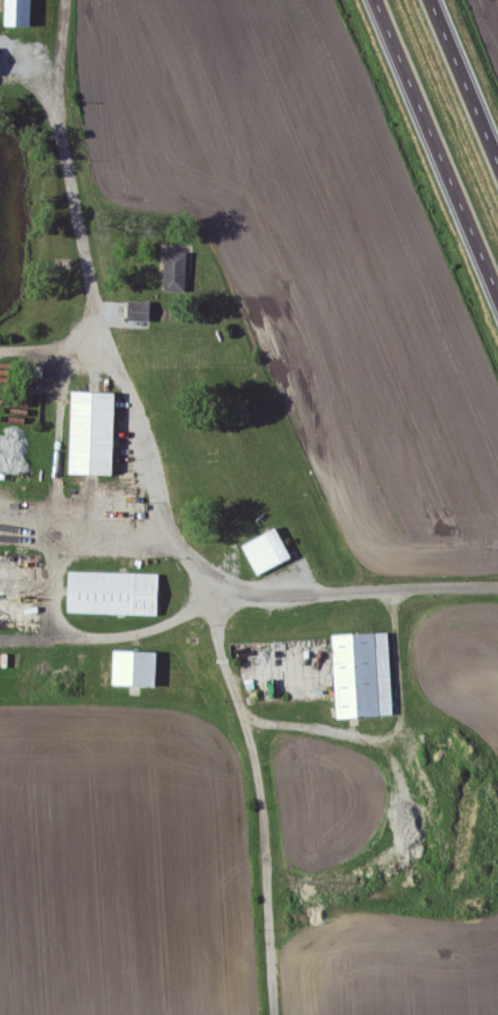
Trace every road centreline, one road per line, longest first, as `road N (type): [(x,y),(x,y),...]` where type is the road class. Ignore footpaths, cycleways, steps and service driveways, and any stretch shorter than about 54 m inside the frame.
road 1 (trunk): [(381,0),(497,271)]
road 2 (trunk): [(497,131),(443,0)]

